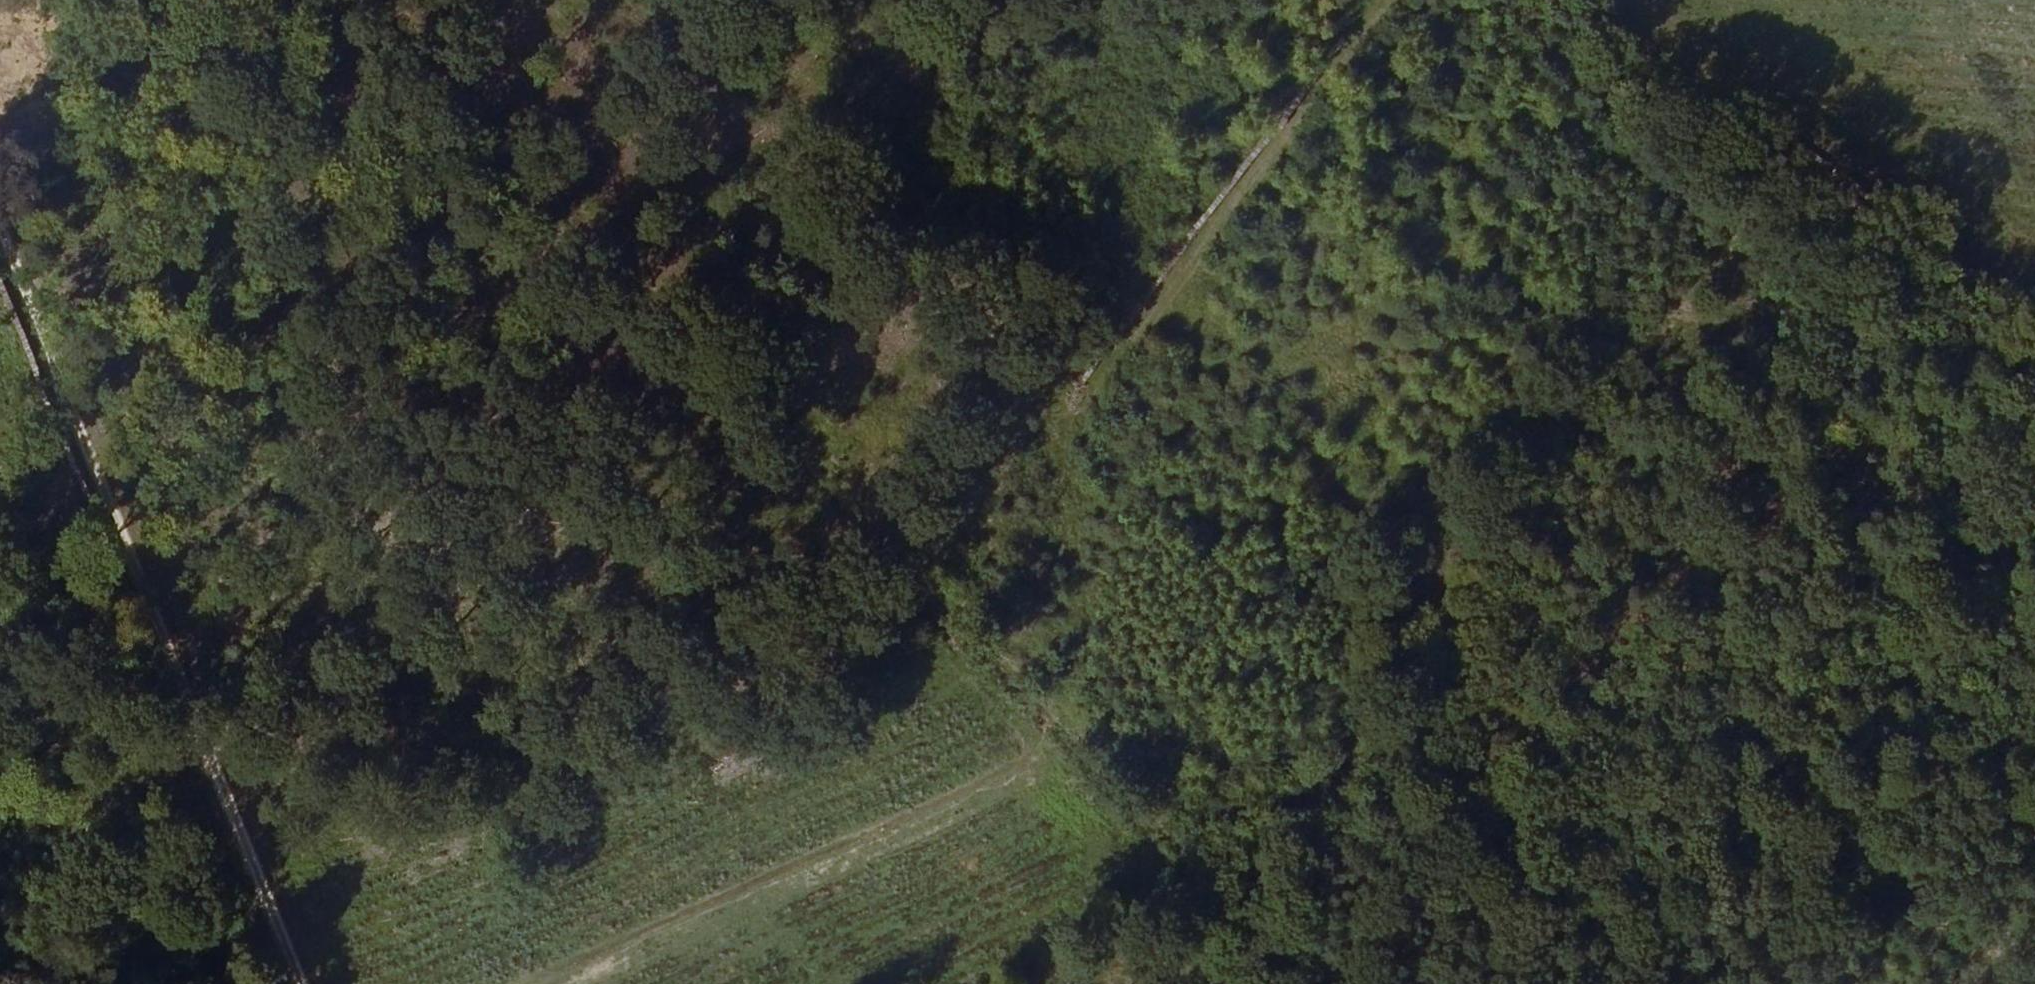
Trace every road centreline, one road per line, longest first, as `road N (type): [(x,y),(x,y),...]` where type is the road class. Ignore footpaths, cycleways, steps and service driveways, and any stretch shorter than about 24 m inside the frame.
road 1 (track): [(1392,0),(1149,324),(1008,474),(1047,551),(1045,757),(523,983)]
road 2 (track): [(299,983),(0,256)]
road 3 (track): [(1622,0),(2034,322)]

